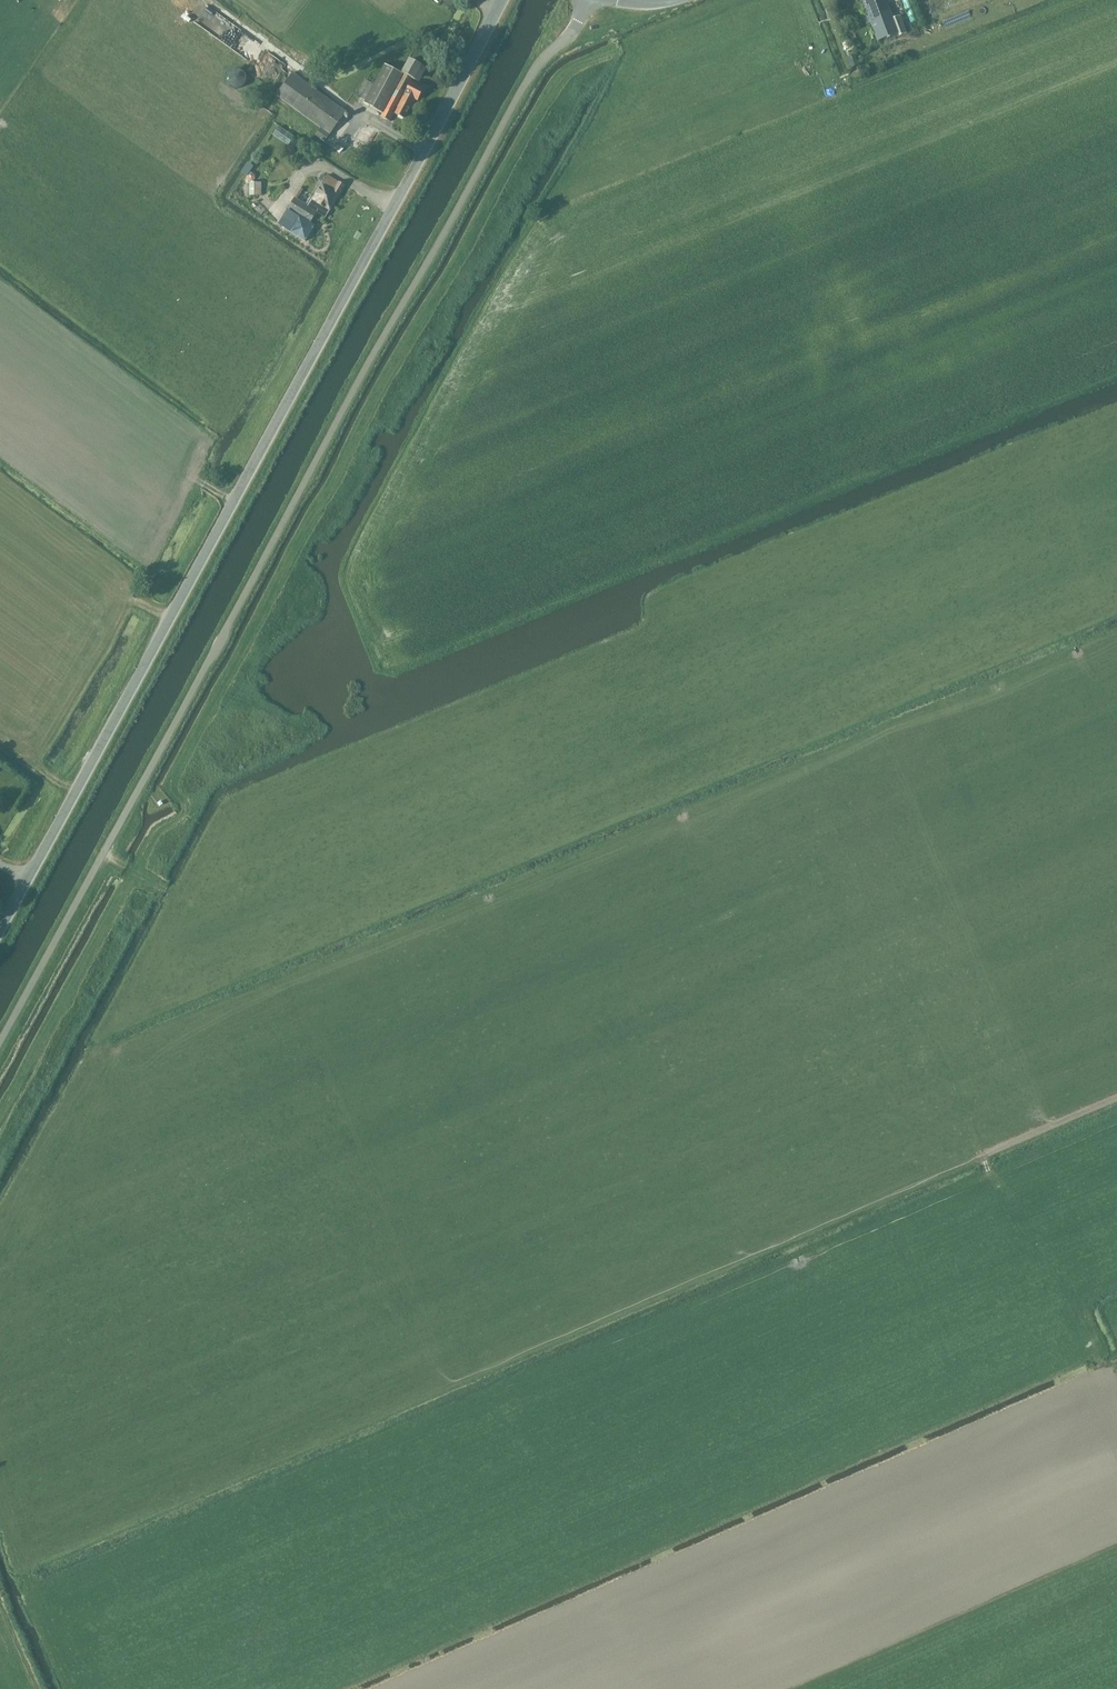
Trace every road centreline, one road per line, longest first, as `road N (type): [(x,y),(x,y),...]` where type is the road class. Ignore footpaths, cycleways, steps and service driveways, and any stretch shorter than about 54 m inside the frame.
road 1 (unclassified): [(0,1043),(499,127),(586,0)]
road 2 (tertiary): [(0,929),(500,0)]

